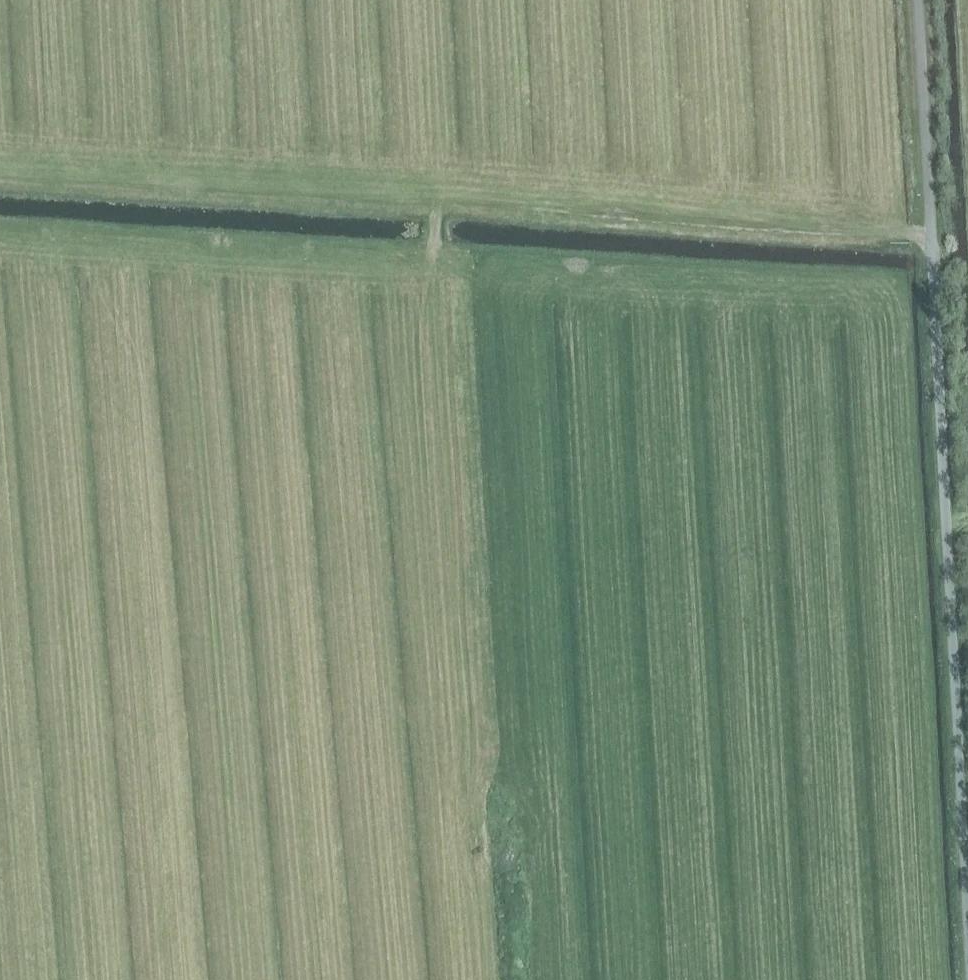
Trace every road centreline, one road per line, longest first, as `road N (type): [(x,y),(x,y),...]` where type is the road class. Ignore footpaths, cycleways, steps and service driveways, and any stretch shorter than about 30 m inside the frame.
road 1 (unclassified): [(967,916),(918,0)]

